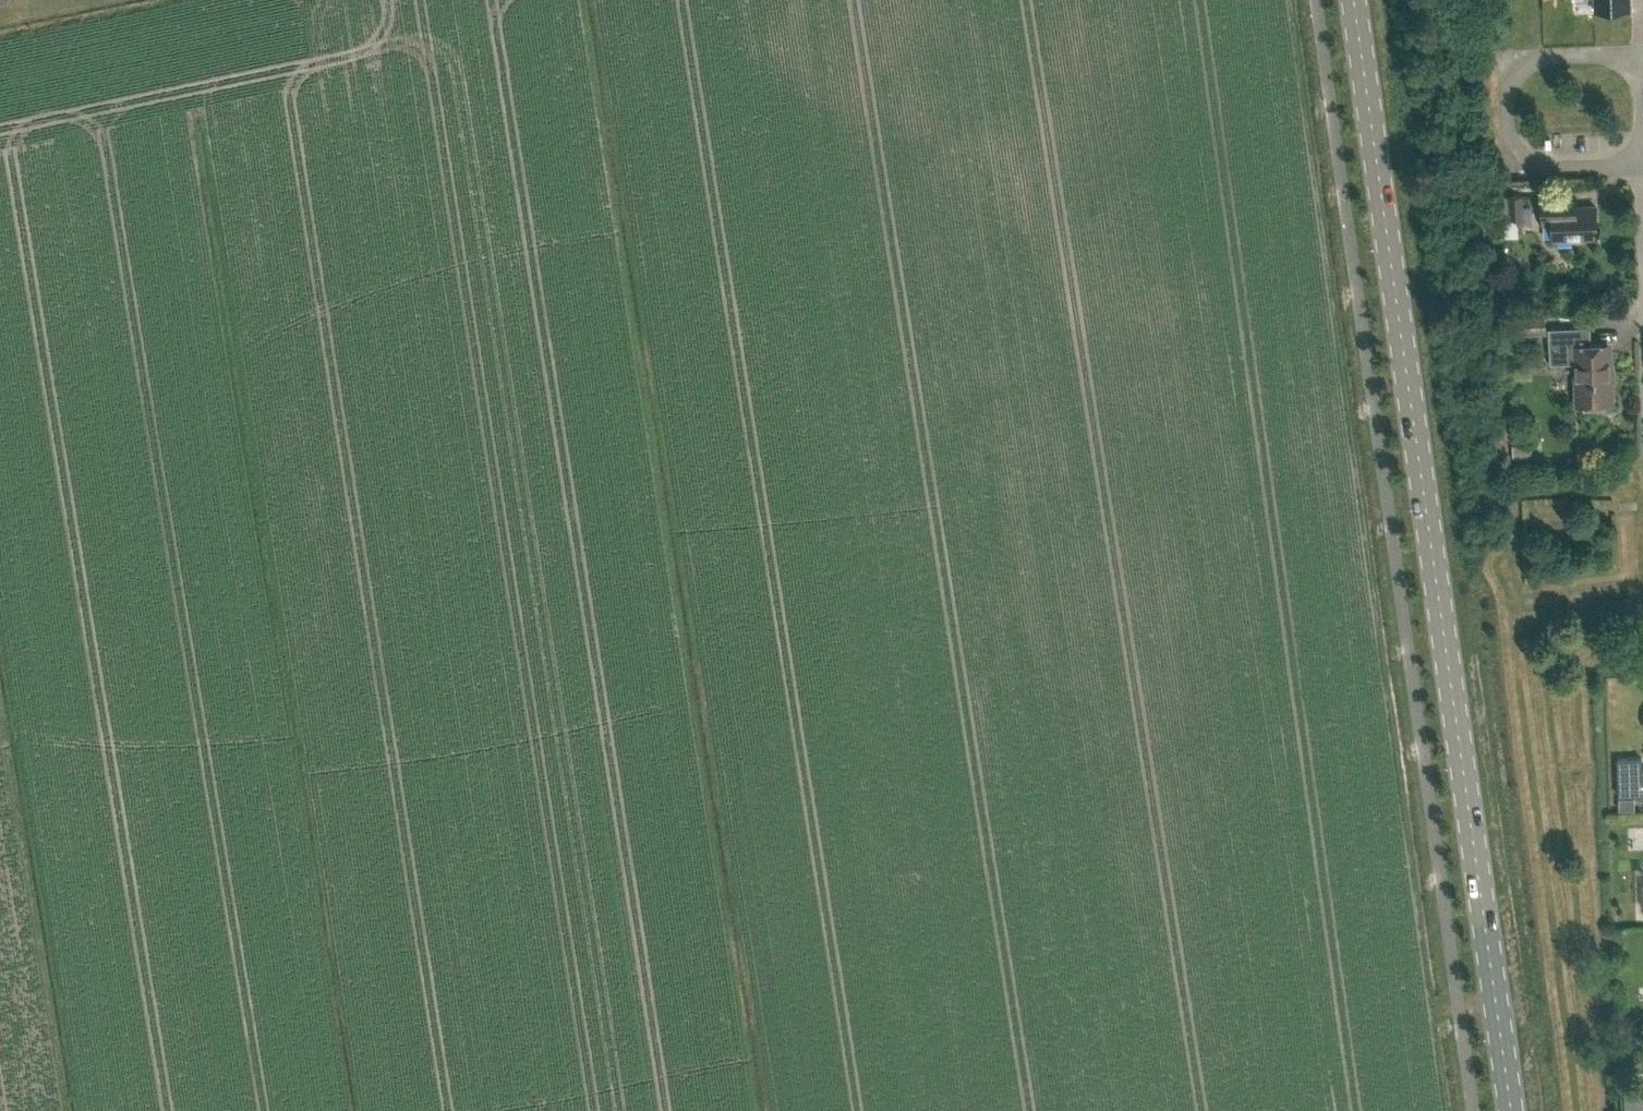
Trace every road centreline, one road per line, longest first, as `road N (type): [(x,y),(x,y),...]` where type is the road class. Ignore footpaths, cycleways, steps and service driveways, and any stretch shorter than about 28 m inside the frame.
road 1 (secondary): [(1510,1110),(1353,0)]
road 2 (residential): [(1642,162),(1532,161),(1508,133),(1507,99),(1522,74),(1545,58),(1642,56)]

